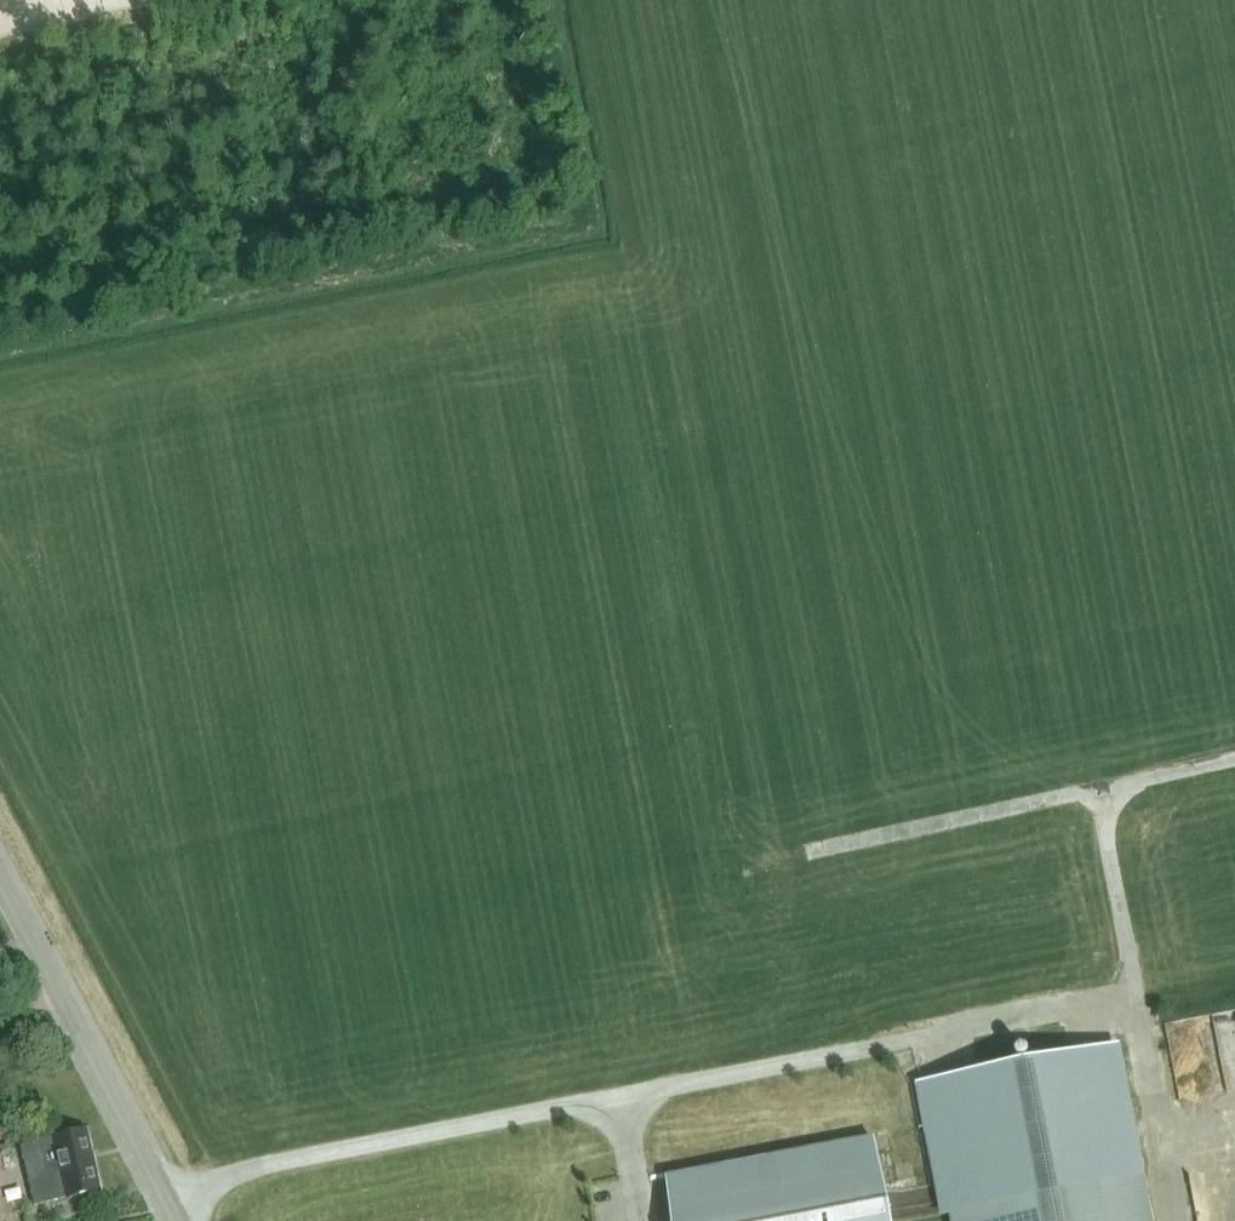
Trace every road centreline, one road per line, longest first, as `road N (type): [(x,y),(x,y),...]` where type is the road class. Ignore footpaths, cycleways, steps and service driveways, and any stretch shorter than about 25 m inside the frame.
road 1 (tertiary): [(176,1220),(0,880)]

